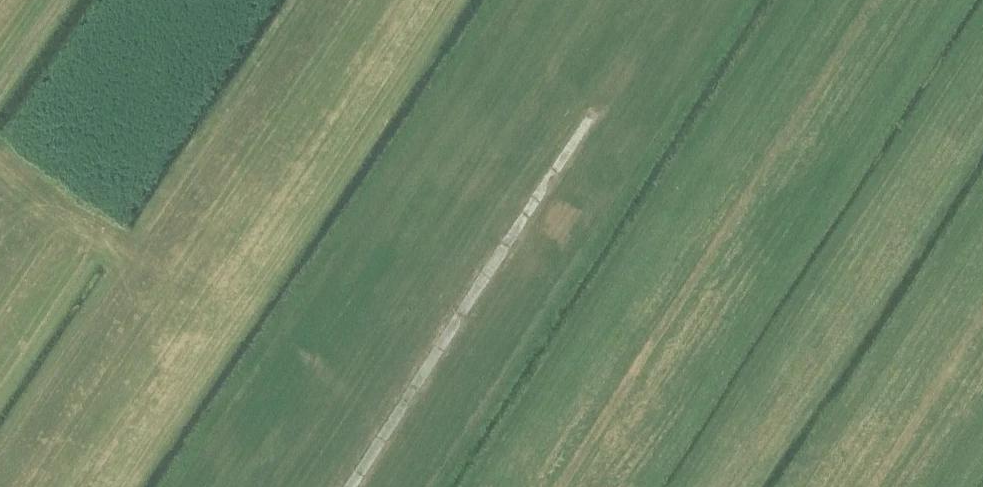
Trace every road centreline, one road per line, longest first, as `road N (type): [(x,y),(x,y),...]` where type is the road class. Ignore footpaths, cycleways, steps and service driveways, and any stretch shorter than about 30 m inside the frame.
road 1 (track): [(595,114),(348,486)]
road 2 (track): [(561,486),(676,311)]

